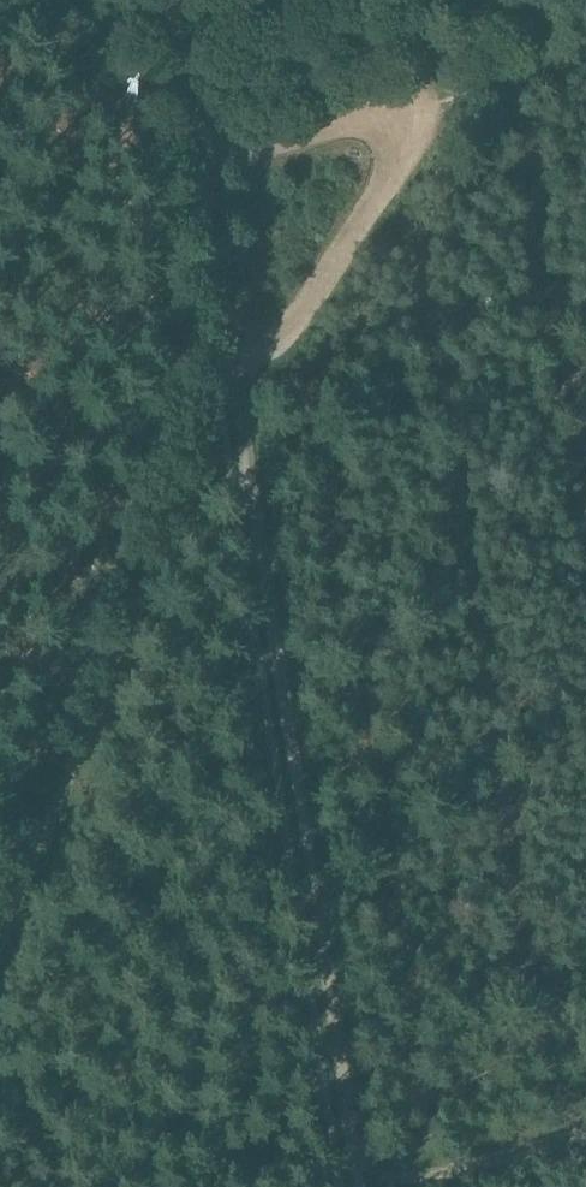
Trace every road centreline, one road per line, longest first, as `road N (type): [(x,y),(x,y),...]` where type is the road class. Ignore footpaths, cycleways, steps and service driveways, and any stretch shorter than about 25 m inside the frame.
road 1 (track): [(367,1186),(234,391)]
road 2 (track): [(0,928),(211,406),(234,391)]
road 3 (track): [(234,391),(199,162)]
road 4 (track): [(199,162),(171,0)]

